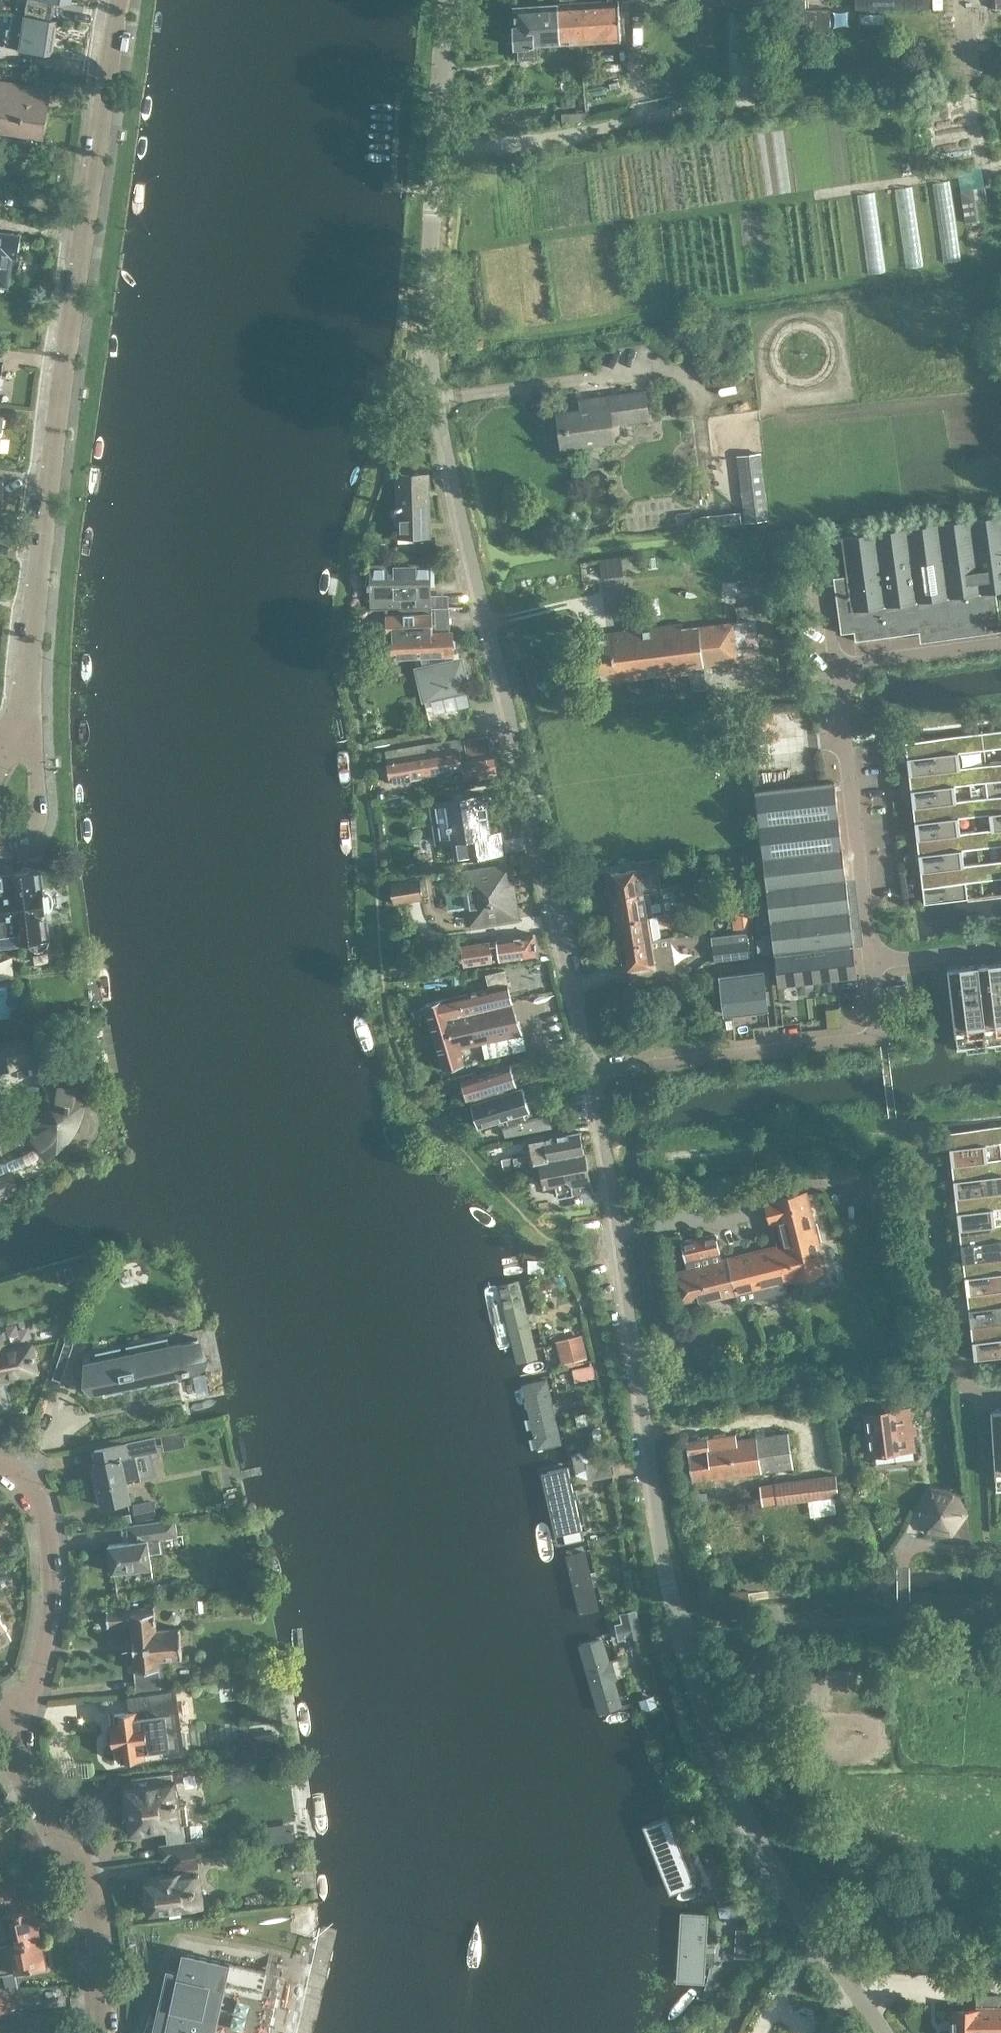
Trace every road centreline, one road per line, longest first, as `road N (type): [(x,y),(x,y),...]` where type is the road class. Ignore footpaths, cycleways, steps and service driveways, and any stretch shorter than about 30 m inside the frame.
road 1 (unclassified): [(592,1076),(520,710),(478,567),(429,318),(447,0)]
road 2 (unclassified): [(881,2032),(750,1827),(716,1751),(648,1478),(592,1076)]
road 3 (residential): [(24,716),(124,0)]
road 4 (residential): [(1000,641),(843,661),(876,961)]
road 5 (residential): [(876,961),(884,1042),(592,1076)]
road 6 (residential): [(108,2032),(92,1888),(10,1722)]
road 7 (residential): [(924,1127),(953,1381),(973,1403),(1000,1400)]
road 8 (residential): [(0,1470),(48,1504),(55,1542),(47,1644),(10,1722)]
road 9 (unclassified): [(0,839),(28,839),(38,829),(34,745),(24,716)]
road 10 (residential): [(876,961),(1000,947)]

